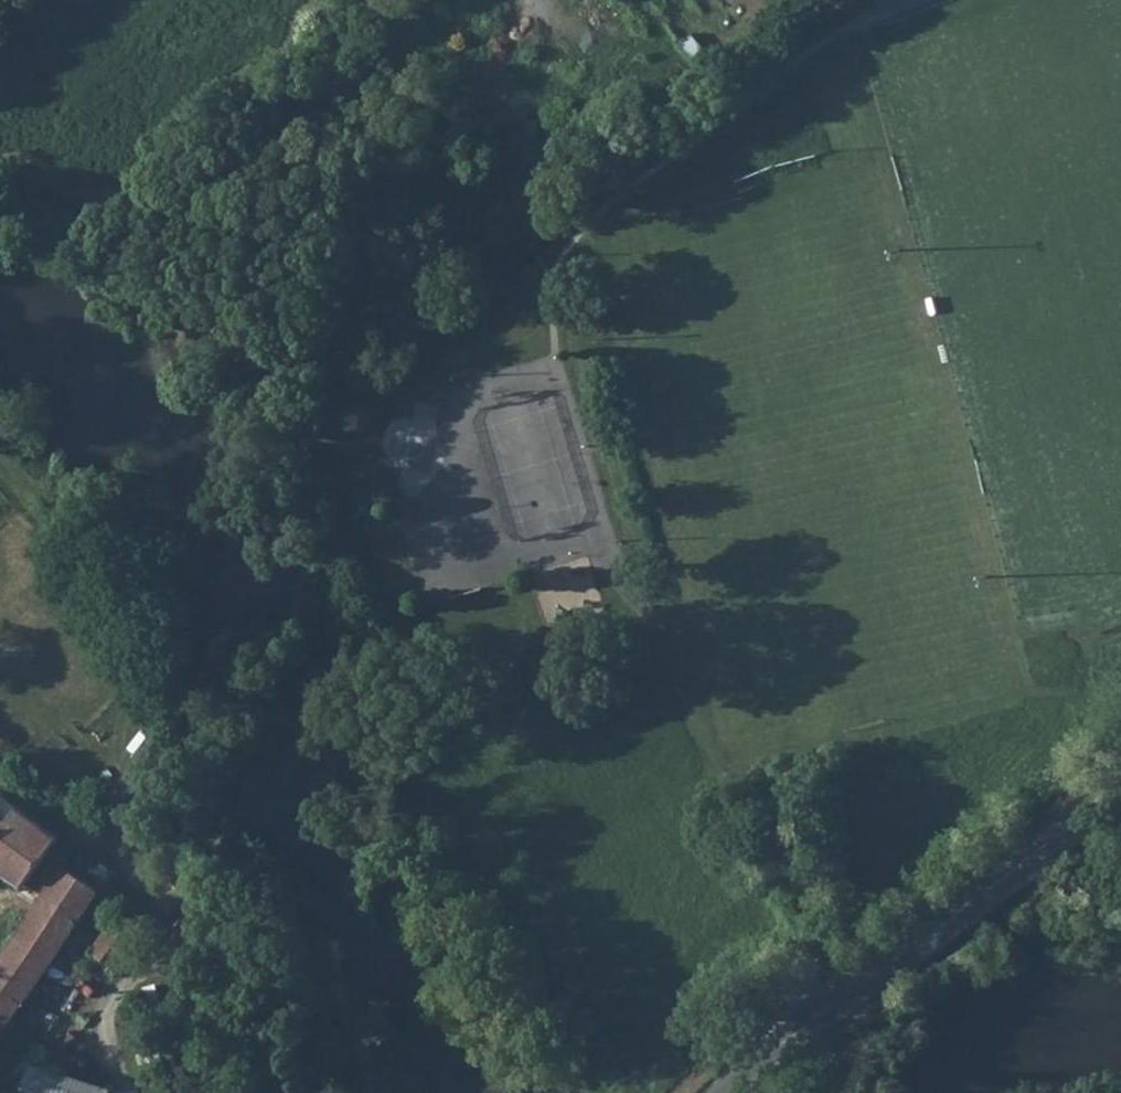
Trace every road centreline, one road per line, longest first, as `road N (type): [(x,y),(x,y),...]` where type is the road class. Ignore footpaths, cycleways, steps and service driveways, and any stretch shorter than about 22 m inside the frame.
road 1 (tertiary): [(1120,780),(705,1092)]
road 2 (track): [(373,1092),(347,1004),(290,907)]

